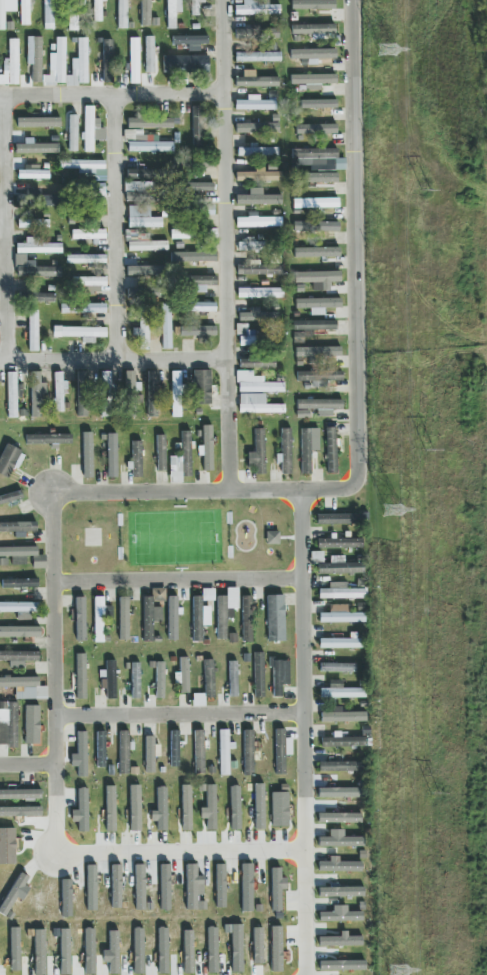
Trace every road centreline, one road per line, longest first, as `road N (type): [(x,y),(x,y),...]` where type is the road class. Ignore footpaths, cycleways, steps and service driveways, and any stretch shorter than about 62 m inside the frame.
road 1 (residential): [(232,489),(342,489),(359,472),(354,0)]
road 2 (residential): [(226,0),(232,489)]
road 3 (residential): [(307,974),(306,859),(53,860),(57,792)]
road 4 (residential): [(302,489),(308,794)]
road 5 (residential): [(57,792),(53,494)]
road 6 (residential): [(10,361),(9,97)]
road 7 (residential): [(120,359),(119,96)]
road 8 (residential): [(54,584),(304,579)]
road 9 (residential): [(56,716),(306,715)]
road 10 (residential): [(229,359),(0,361)]
road 11 (residential): [(0,97),(227,94)]
road 12 (residential): [(232,489),(53,494)]

